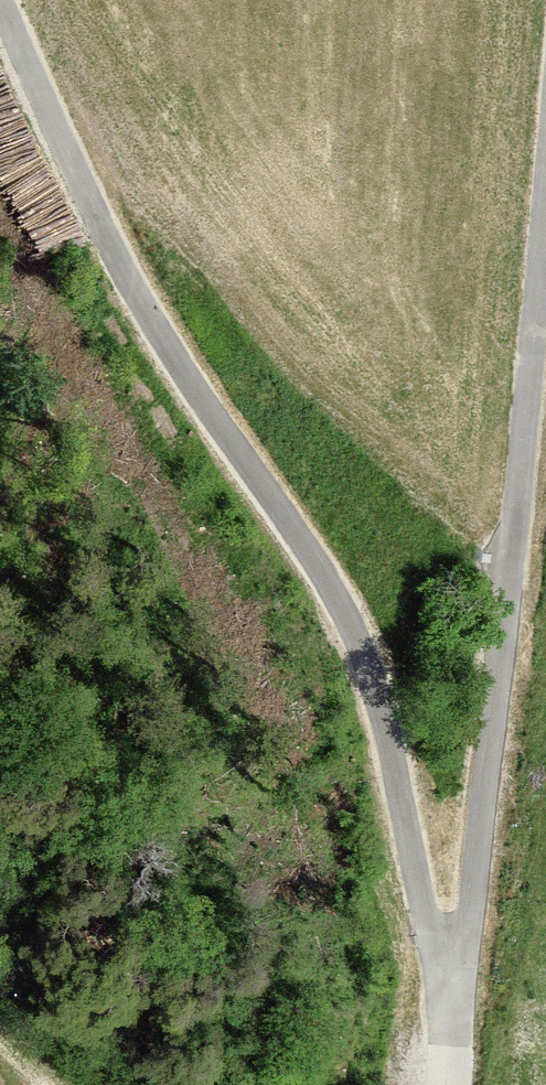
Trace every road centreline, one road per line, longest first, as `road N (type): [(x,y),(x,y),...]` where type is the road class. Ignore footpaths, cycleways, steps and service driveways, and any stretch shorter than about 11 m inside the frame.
road 1 (track): [(454,1004),(433,947),(385,710),(355,627),(297,528),(180,377),(129,295),(0,0)]
road 2 (track): [(545,198),(448,1084)]

